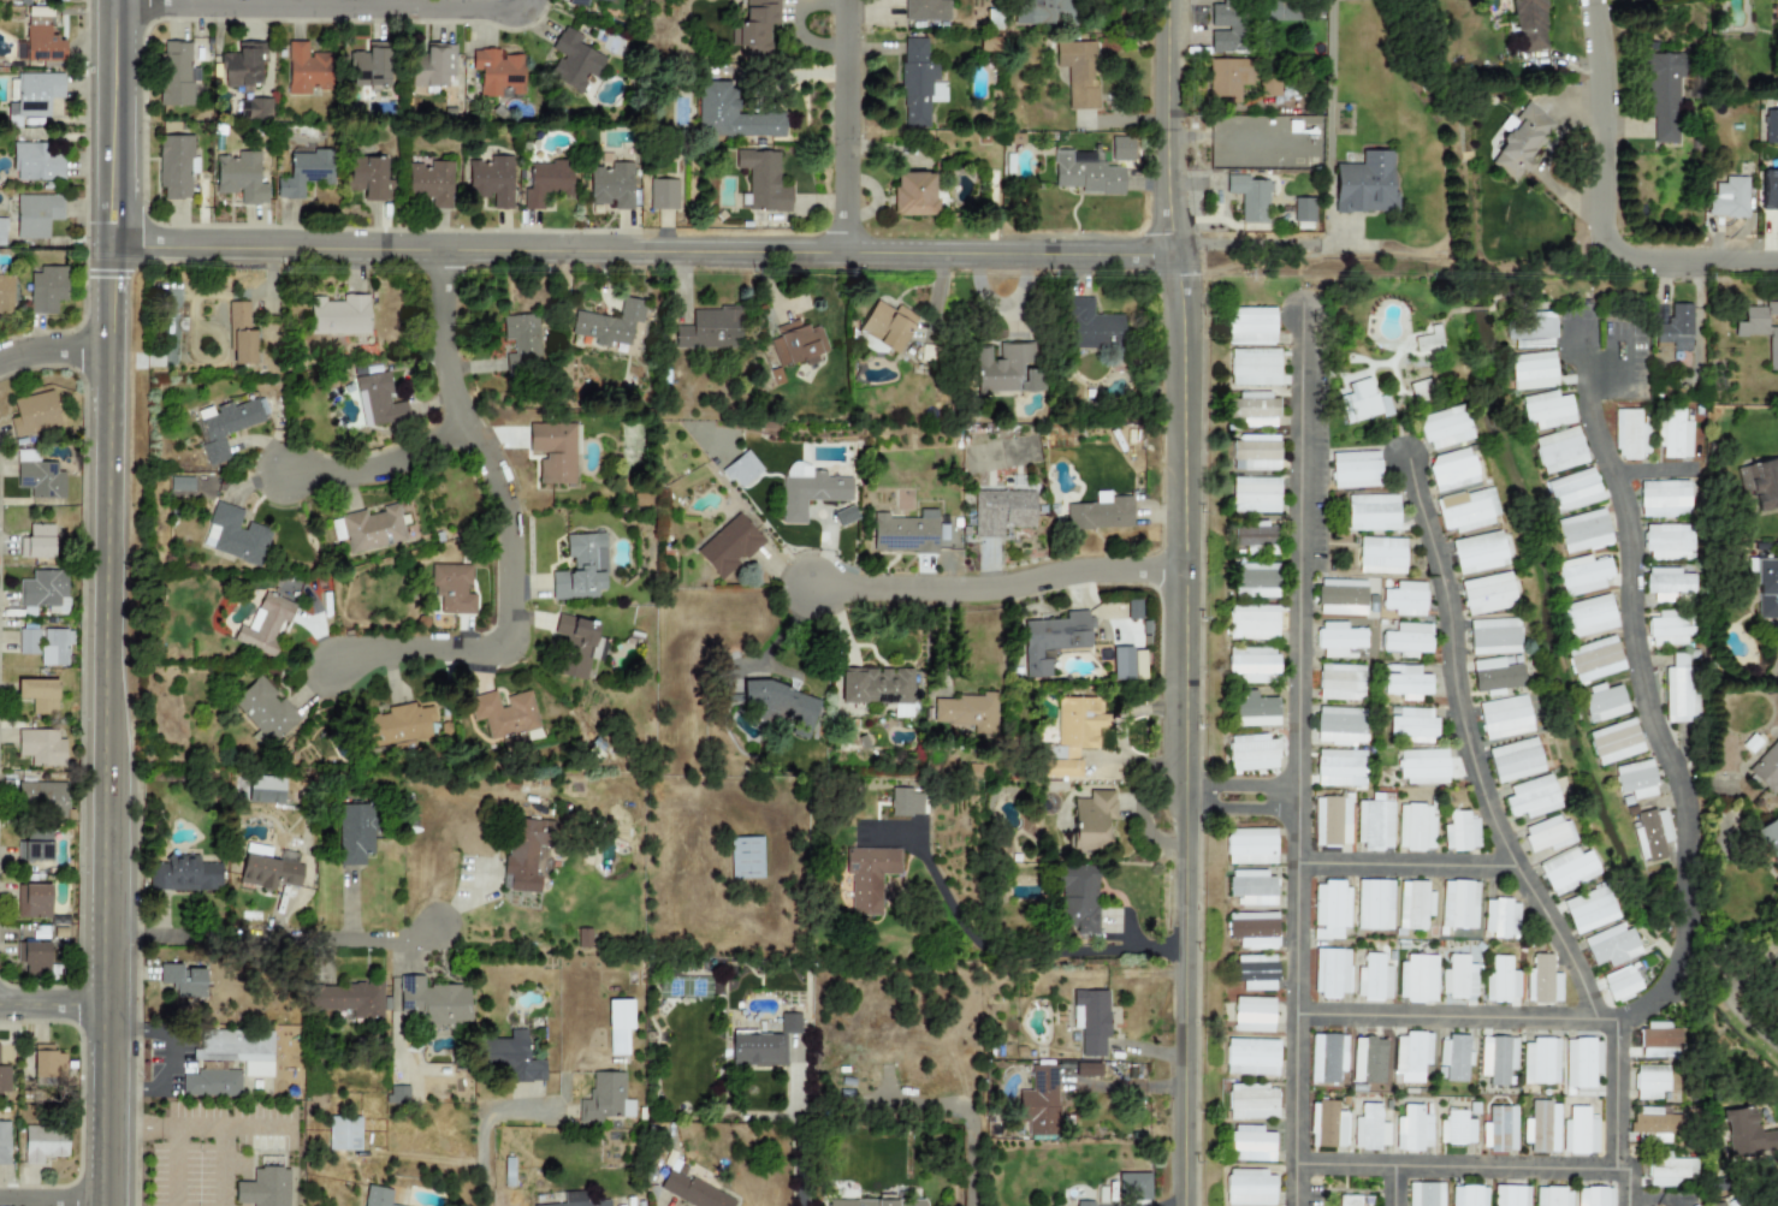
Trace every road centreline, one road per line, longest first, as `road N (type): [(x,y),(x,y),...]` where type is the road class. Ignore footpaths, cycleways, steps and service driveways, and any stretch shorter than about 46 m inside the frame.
road 1 (tertiary): [(1174,1205),(1182,0)]
road 2 (tertiary): [(102,1205),(107,0)]
road 3 (tertiary): [(1180,250),(461,253),(111,244)]
road 4 (residential): [(461,253),(457,357),(469,408),(508,471),(526,522),(531,654),(415,654),(354,673)]
road 5 (residential): [(522,0),(522,12),(107,10)]
road 6 (residential): [(1178,576),(1096,574),(1001,589),(824,587)]
road 7 (residential): [(106,934),(416,938),(439,923)]
road 8 (residential): [(1606,261),(1600,0)]
road 9 (residential): [(852,254),(851,0)]
road 10 (residential): [(481,430),(410,473),(303,480)]
road 11 (tertiary): [(1777,264),(1606,261)]
road 12 (residential): [(558,1109),(488,1118),(483,1205)]
road 13 (residential): [(1177,791),(1209,807),(1270,809),(1299,797)]
road 14 (residential): [(1299,797),(1270,782),(1177,791)]

